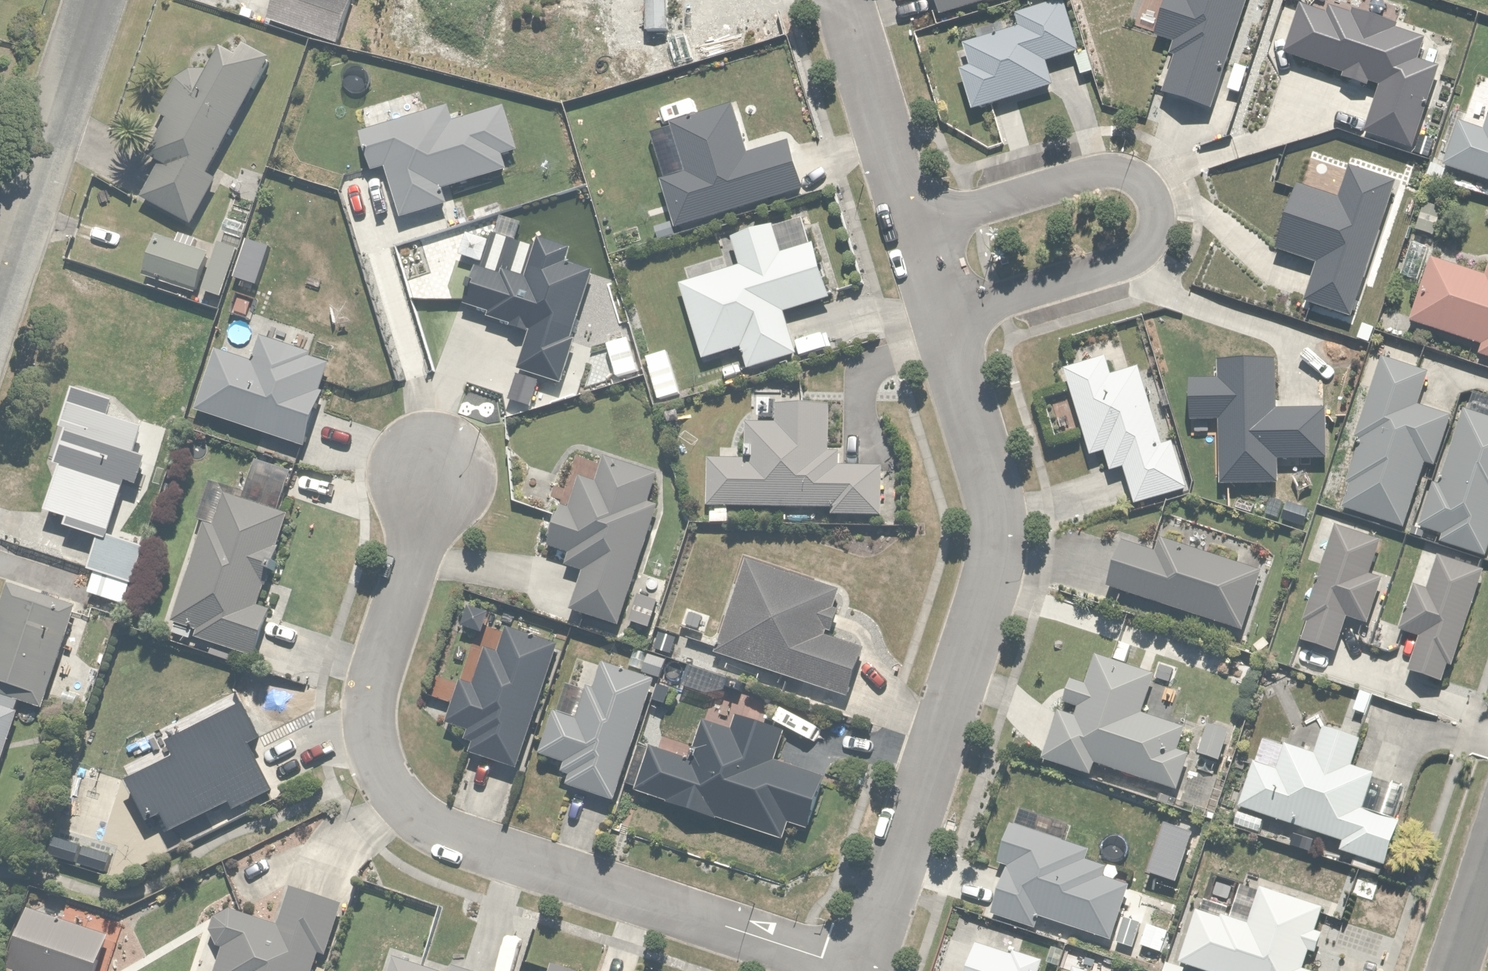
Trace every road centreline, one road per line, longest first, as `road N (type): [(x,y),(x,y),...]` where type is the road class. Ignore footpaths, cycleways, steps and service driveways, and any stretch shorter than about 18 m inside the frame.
road 1 (residential): [(854,970),(477,845),(433,825),(397,795),(377,766),(372,698),(434,465)]
road 2 (residential): [(866,970),(989,573),(988,501),(935,318)]
road 3 (residential): [(909,228),(1098,172),(1132,175),(1155,206),(1151,235),(1124,257),(935,318)]
road 4 (residential): [(96,0),(0,295)]
road 5 (residential): [(909,228),(843,0)]

